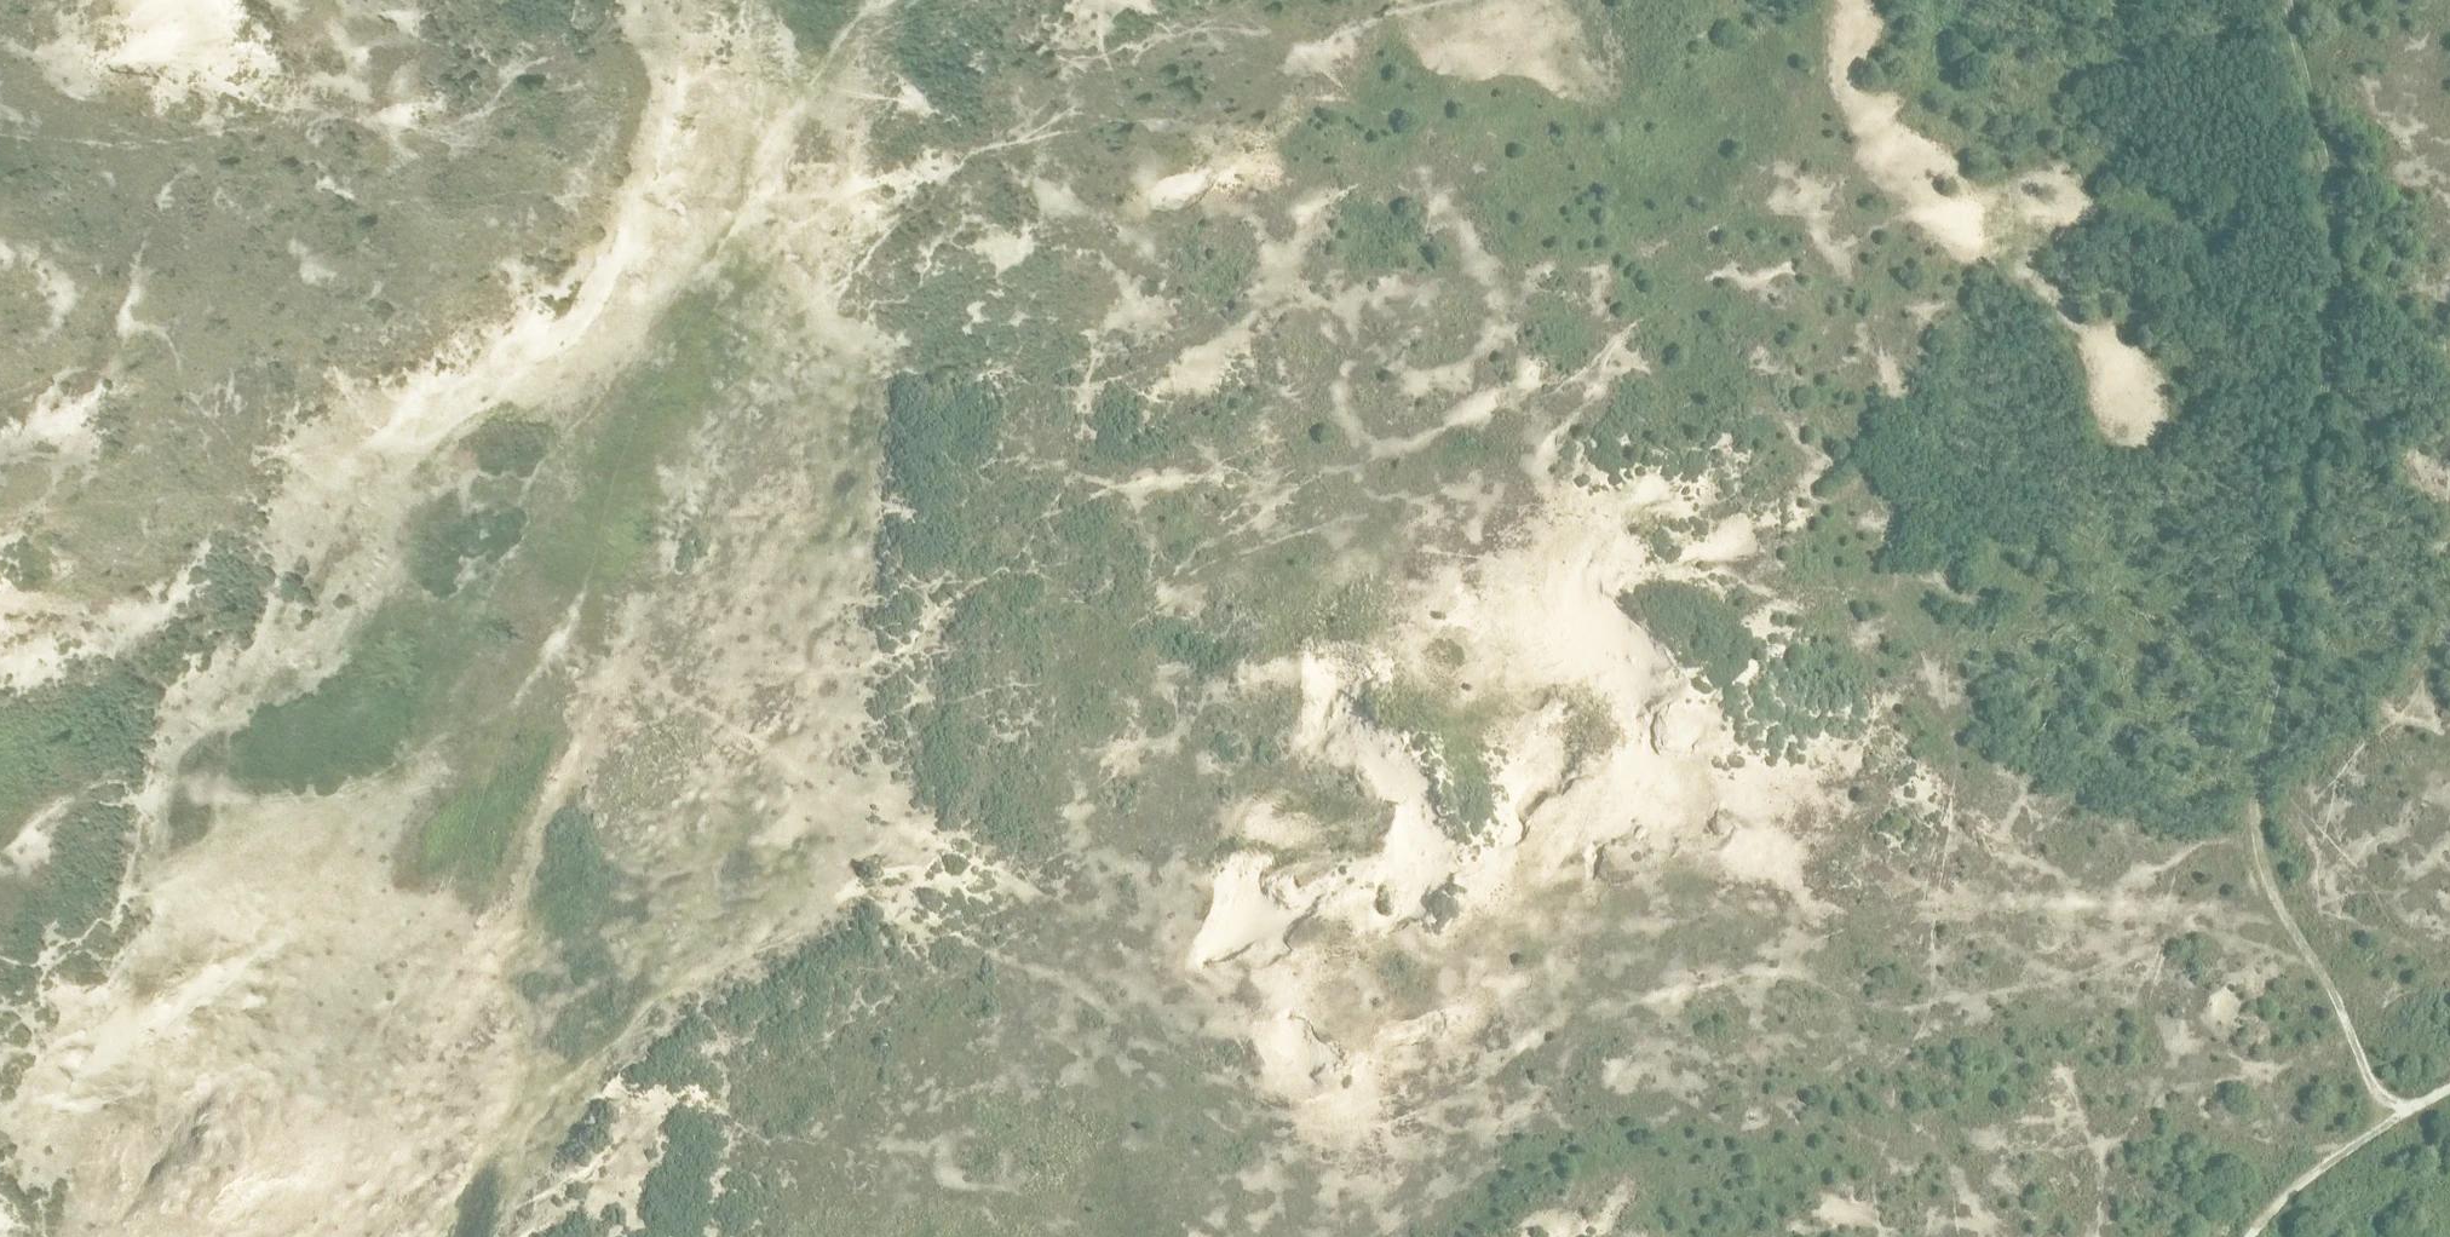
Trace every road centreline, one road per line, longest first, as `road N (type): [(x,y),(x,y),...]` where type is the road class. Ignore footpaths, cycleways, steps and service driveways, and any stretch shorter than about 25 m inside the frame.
road 1 (track): [(2248,1236),(2290,1190),(2390,1123)]

